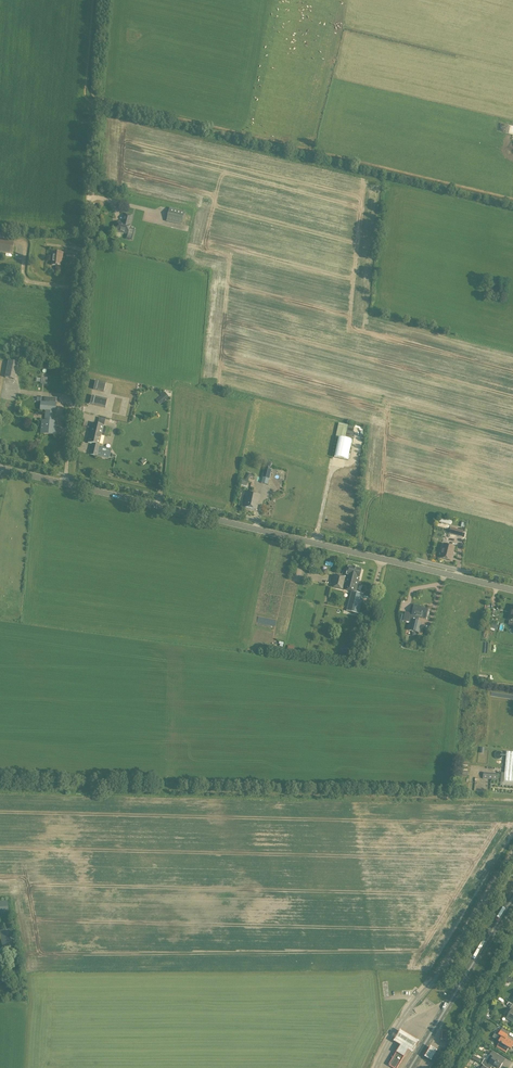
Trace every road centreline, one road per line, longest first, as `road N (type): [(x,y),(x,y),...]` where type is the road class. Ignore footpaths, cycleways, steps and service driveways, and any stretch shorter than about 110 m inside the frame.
road 1 (secondary): [(65,482),(512,590)]
road 2 (unclassified): [(376,1067),(512,857)]
road 3 (primary): [(410,1067),(512,897)]

